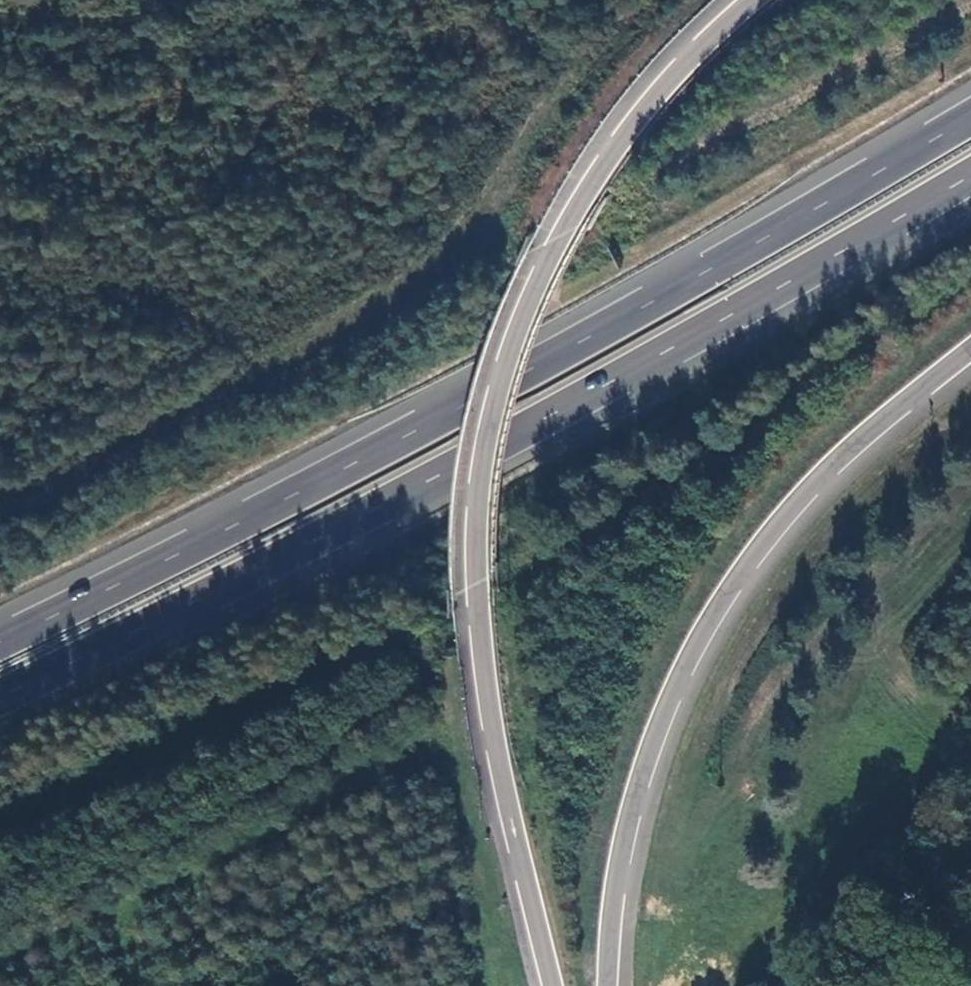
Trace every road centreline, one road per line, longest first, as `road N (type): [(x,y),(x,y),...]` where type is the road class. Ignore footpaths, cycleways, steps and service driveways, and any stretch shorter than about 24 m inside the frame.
road 1 (motorway): [(970,120),(546,364),(0,645)]
road 2 (motorway): [(0,700),(528,432),(970,179)]
road 3 (motorway): [(760,0),(674,73),(611,157),(531,300),(488,431),(477,581),(494,741),(552,985)]
road 4 (motorway): [(607,985),(612,883),(631,798),(656,728),(748,565),(855,447),(970,354)]

